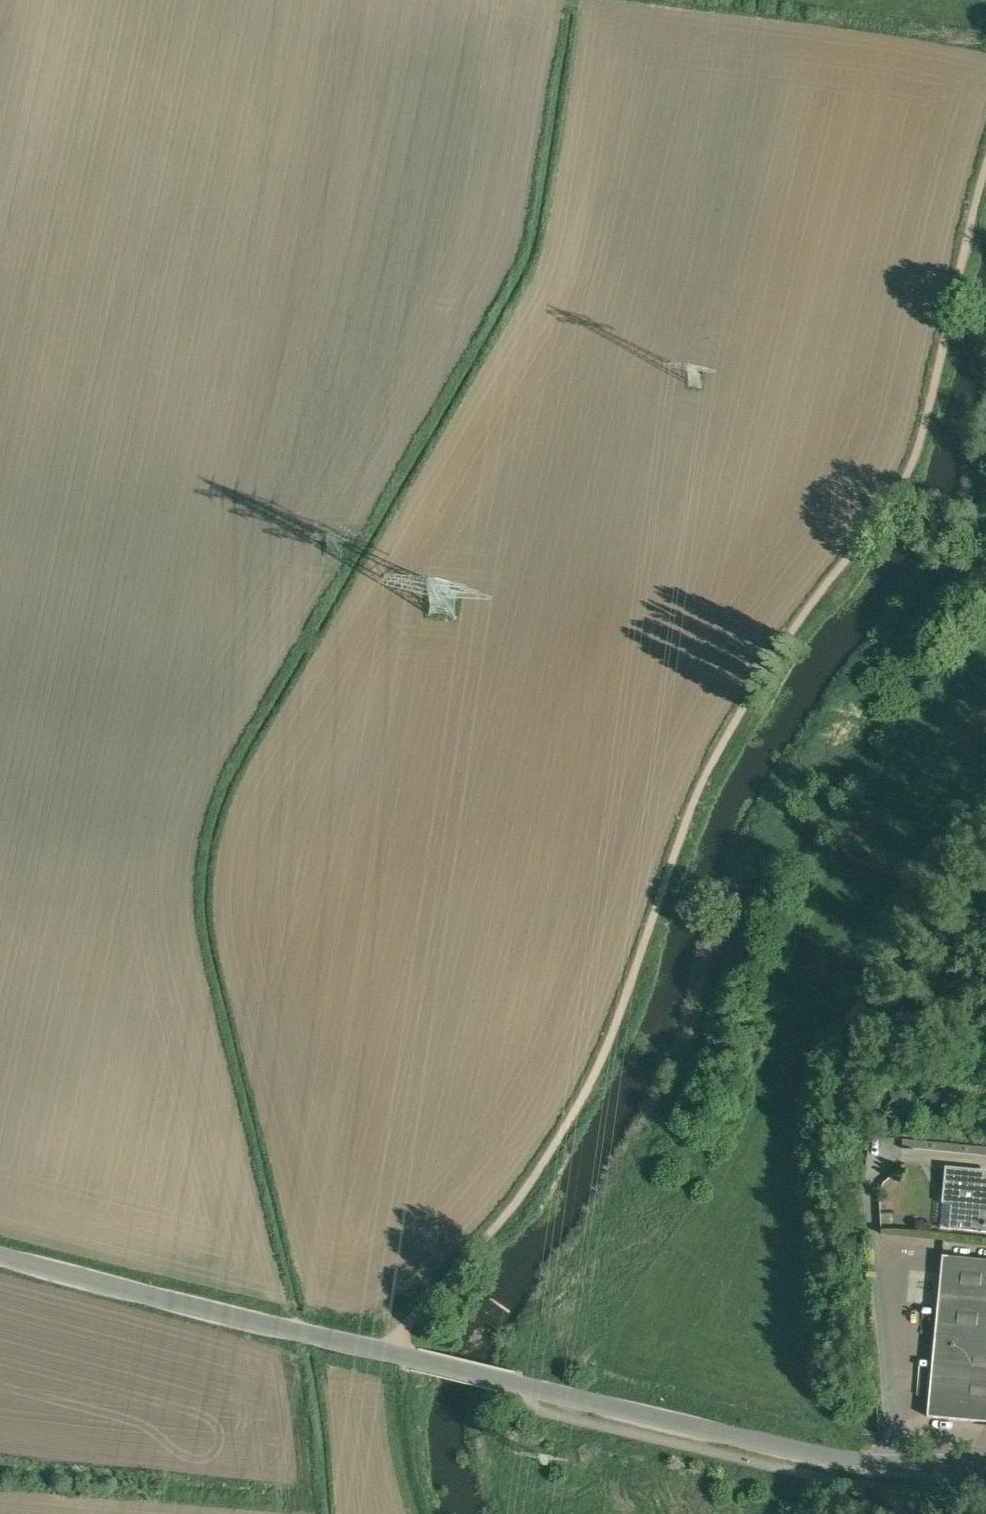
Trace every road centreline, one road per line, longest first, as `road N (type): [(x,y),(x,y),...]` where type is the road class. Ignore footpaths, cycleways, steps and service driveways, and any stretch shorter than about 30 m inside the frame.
road 1 (unclassified): [(985,1471),(839,1461),(0,1255)]

